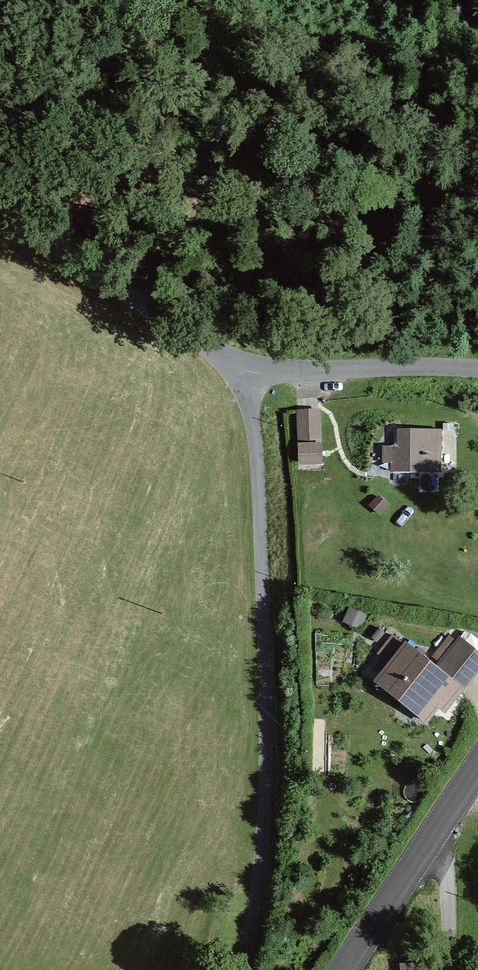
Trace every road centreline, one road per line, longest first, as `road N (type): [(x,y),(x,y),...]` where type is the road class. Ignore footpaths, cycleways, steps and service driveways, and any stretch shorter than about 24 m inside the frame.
road 1 (unclassified): [(257,385),(269,678),(260,891),(242,969)]
road 2 (unclassified): [(257,385),(0,198)]
road 3 (tertiary): [(477,769),(345,969)]
road 4 (unclassified): [(477,369),(370,367),(257,385)]

